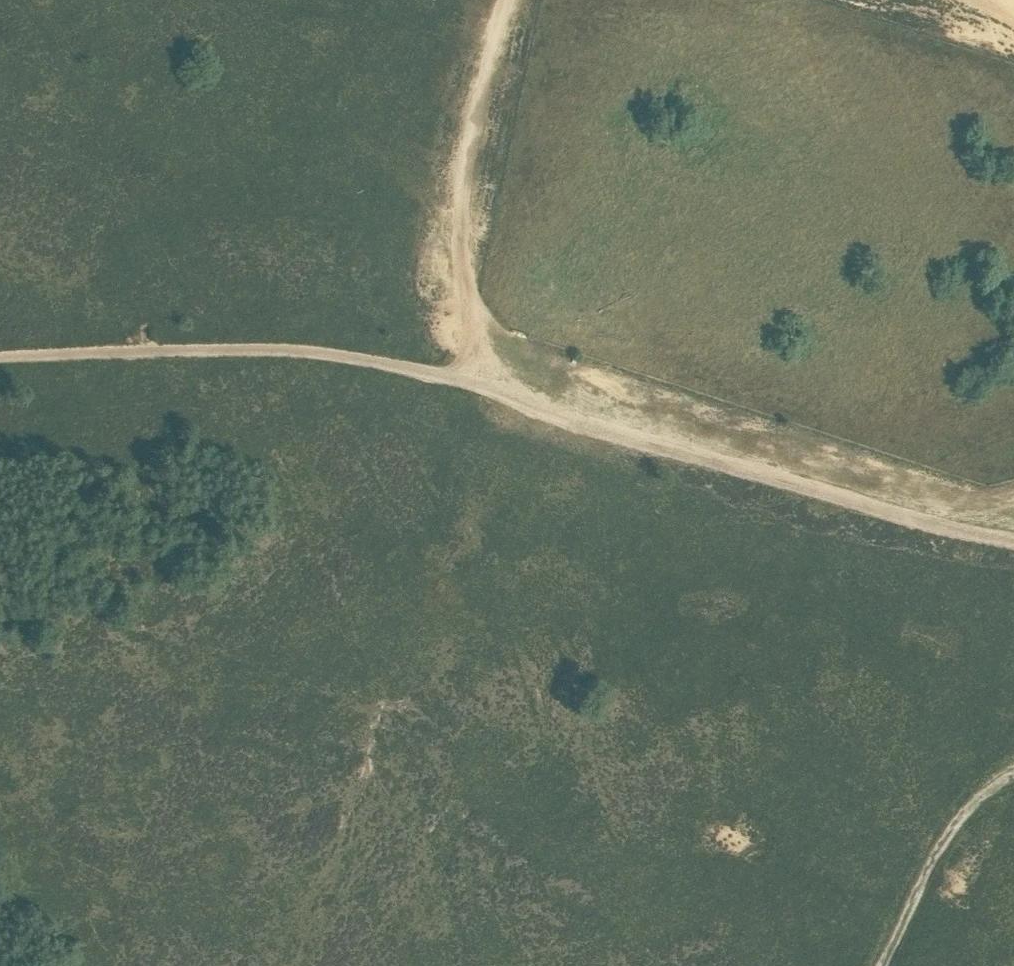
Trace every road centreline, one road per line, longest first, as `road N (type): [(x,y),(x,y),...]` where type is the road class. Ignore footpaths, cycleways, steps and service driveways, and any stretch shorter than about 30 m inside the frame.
road 1 (track): [(0,357),(167,350),(347,356),(512,394),(914,522),(1013,544)]
road 2 (track): [(510,0),(465,185),(462,264),(478,338),(512,394)]
road 3 (track): [(883,965),(955,823),(1013,772)]

